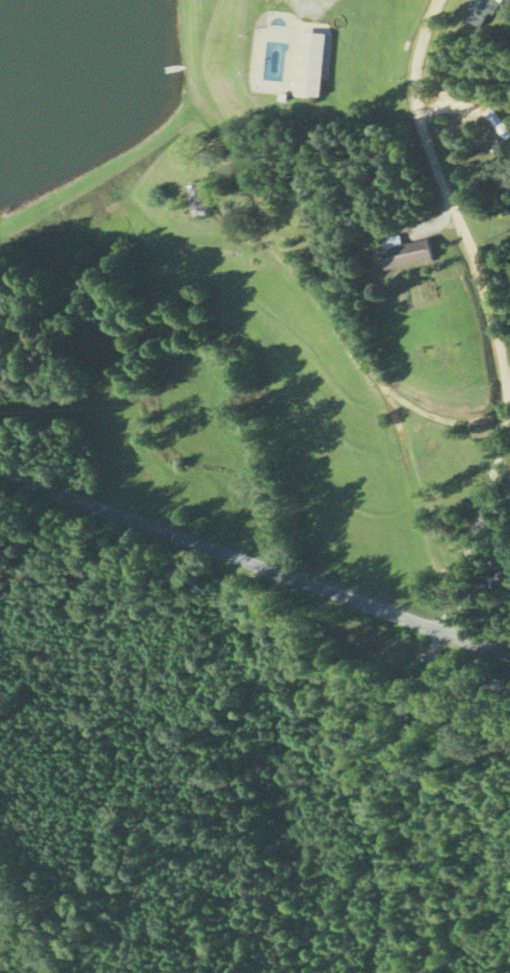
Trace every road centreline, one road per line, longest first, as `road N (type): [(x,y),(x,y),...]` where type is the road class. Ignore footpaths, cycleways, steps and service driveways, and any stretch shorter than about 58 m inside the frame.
road 1 (residential): [(435,0),(412,86),(421,132),(489,302),(506,403),(442,632)]
road 2 (tertiary): [(0,478),(509,655)]

